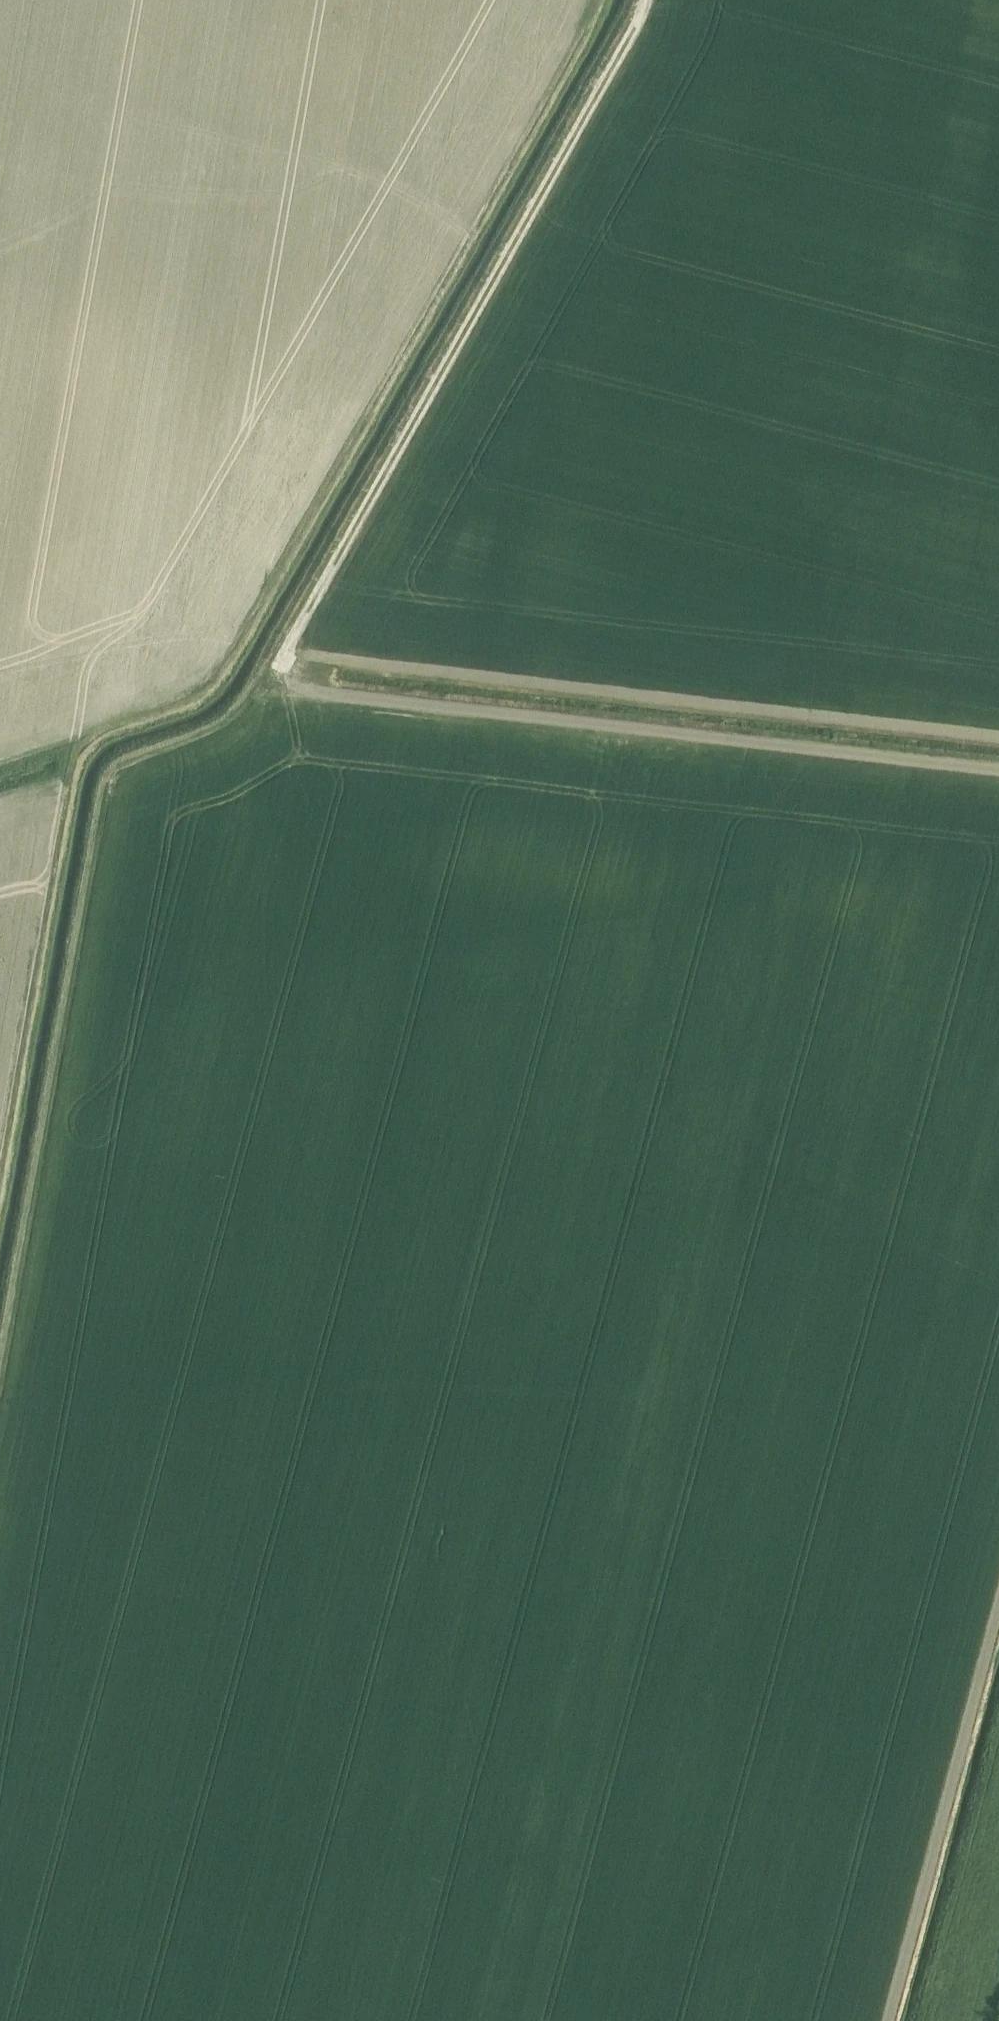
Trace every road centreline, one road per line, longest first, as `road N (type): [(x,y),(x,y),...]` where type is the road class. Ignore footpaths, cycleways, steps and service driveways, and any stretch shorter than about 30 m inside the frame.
road 1 (track): [(644,0),(277,670)]

